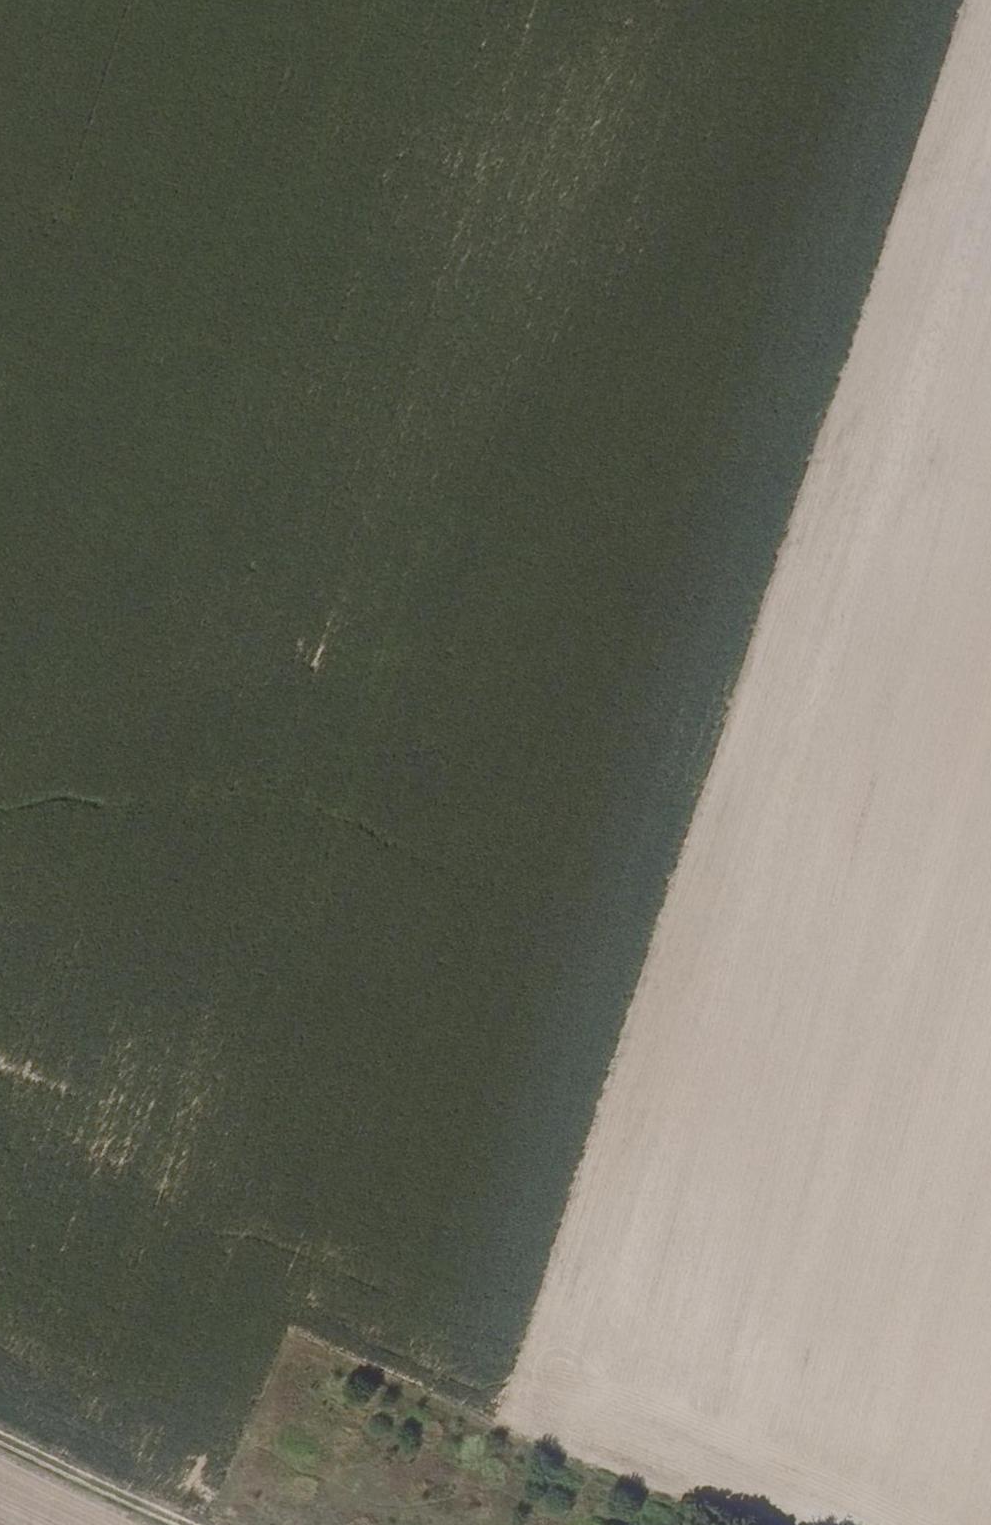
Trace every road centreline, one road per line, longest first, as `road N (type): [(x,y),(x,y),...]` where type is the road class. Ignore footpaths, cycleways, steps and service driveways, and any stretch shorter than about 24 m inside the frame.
road 1 (track): [(201,1524),(0,1433)]

